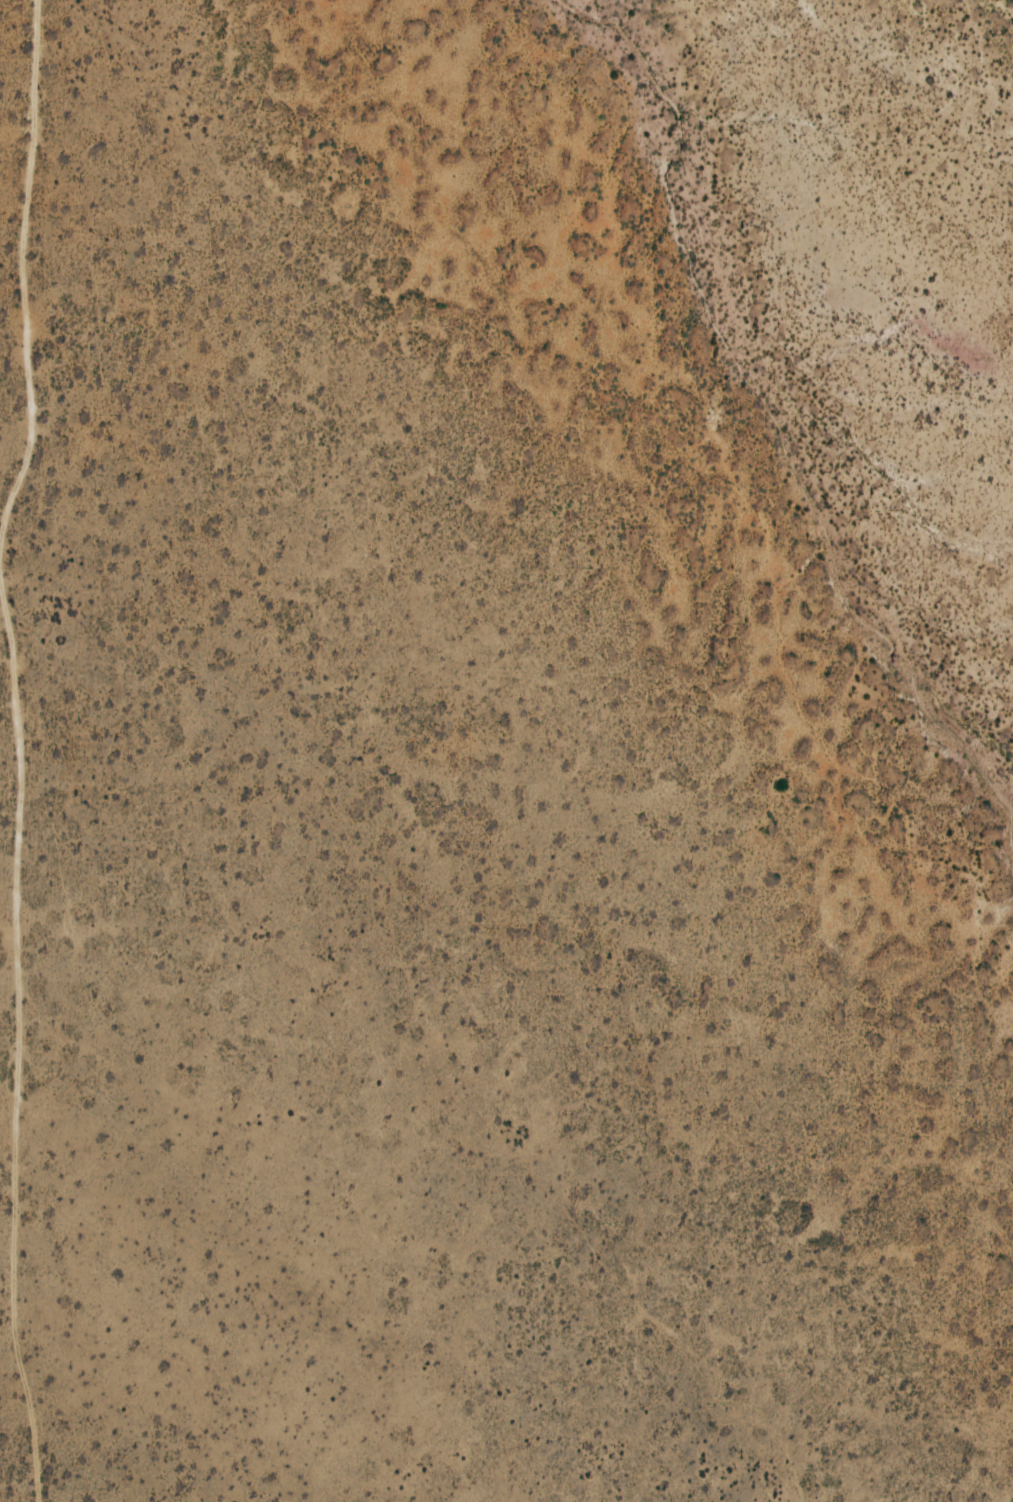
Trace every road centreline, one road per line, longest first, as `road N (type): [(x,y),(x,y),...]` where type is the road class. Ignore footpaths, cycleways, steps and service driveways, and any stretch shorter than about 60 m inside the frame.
road 1 (residential): [(31,1501),(25,1398),(10,1373),(35,0)]

